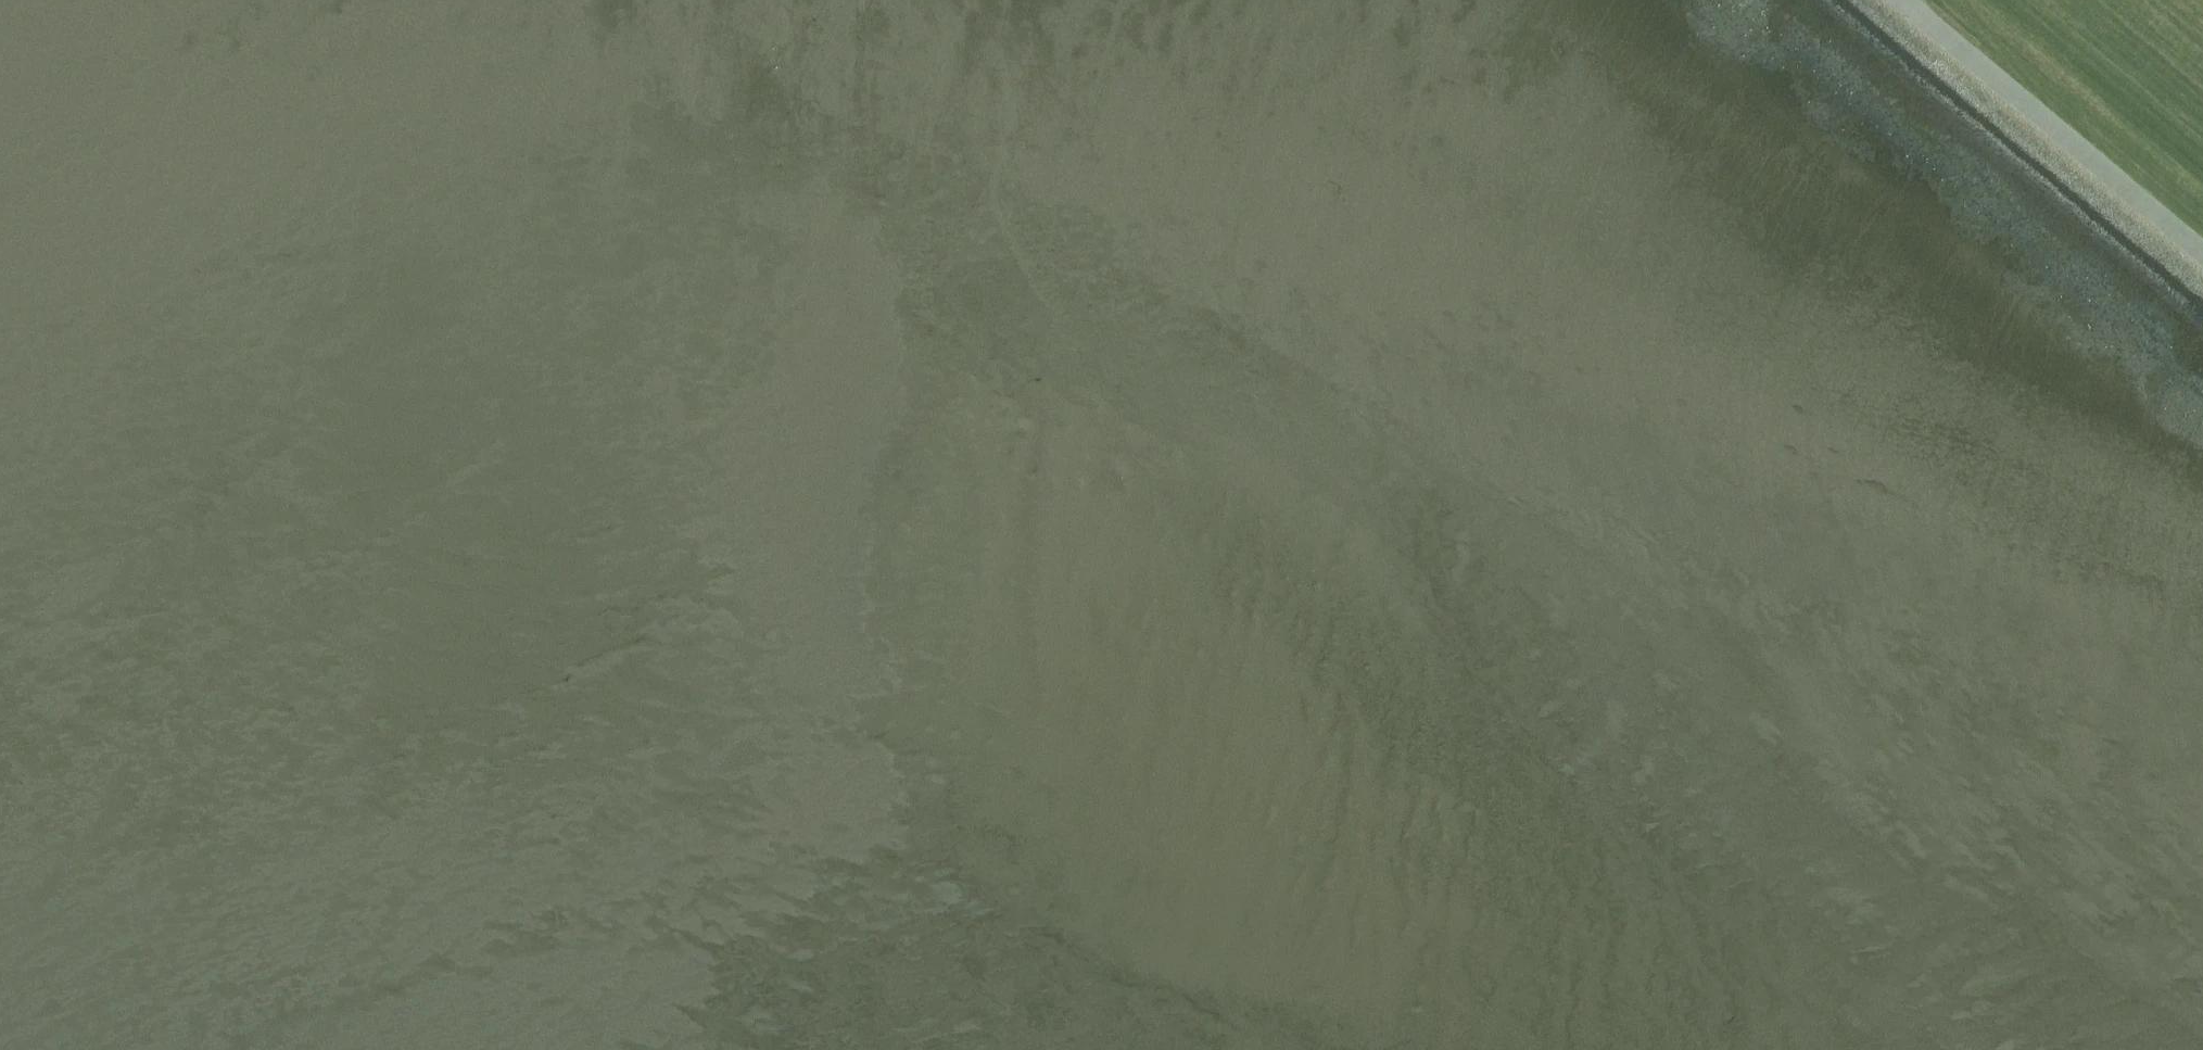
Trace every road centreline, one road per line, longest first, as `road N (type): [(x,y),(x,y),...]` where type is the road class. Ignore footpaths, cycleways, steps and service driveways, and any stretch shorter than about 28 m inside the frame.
road 1 (track): [(2202,251),(1905,0)]

